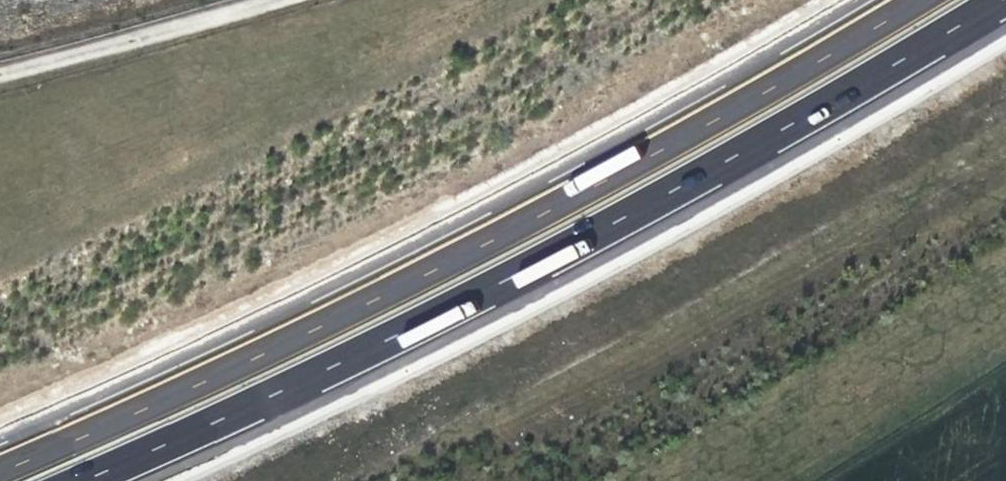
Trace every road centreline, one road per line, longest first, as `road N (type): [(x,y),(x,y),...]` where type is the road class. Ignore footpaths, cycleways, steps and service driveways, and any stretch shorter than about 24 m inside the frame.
road 1 (motorway): [(74,480),(214,419),(741,153),(1001,0)]
road 2 (motorway): [(907,0),(723,106),(229,362),(0,458)]

